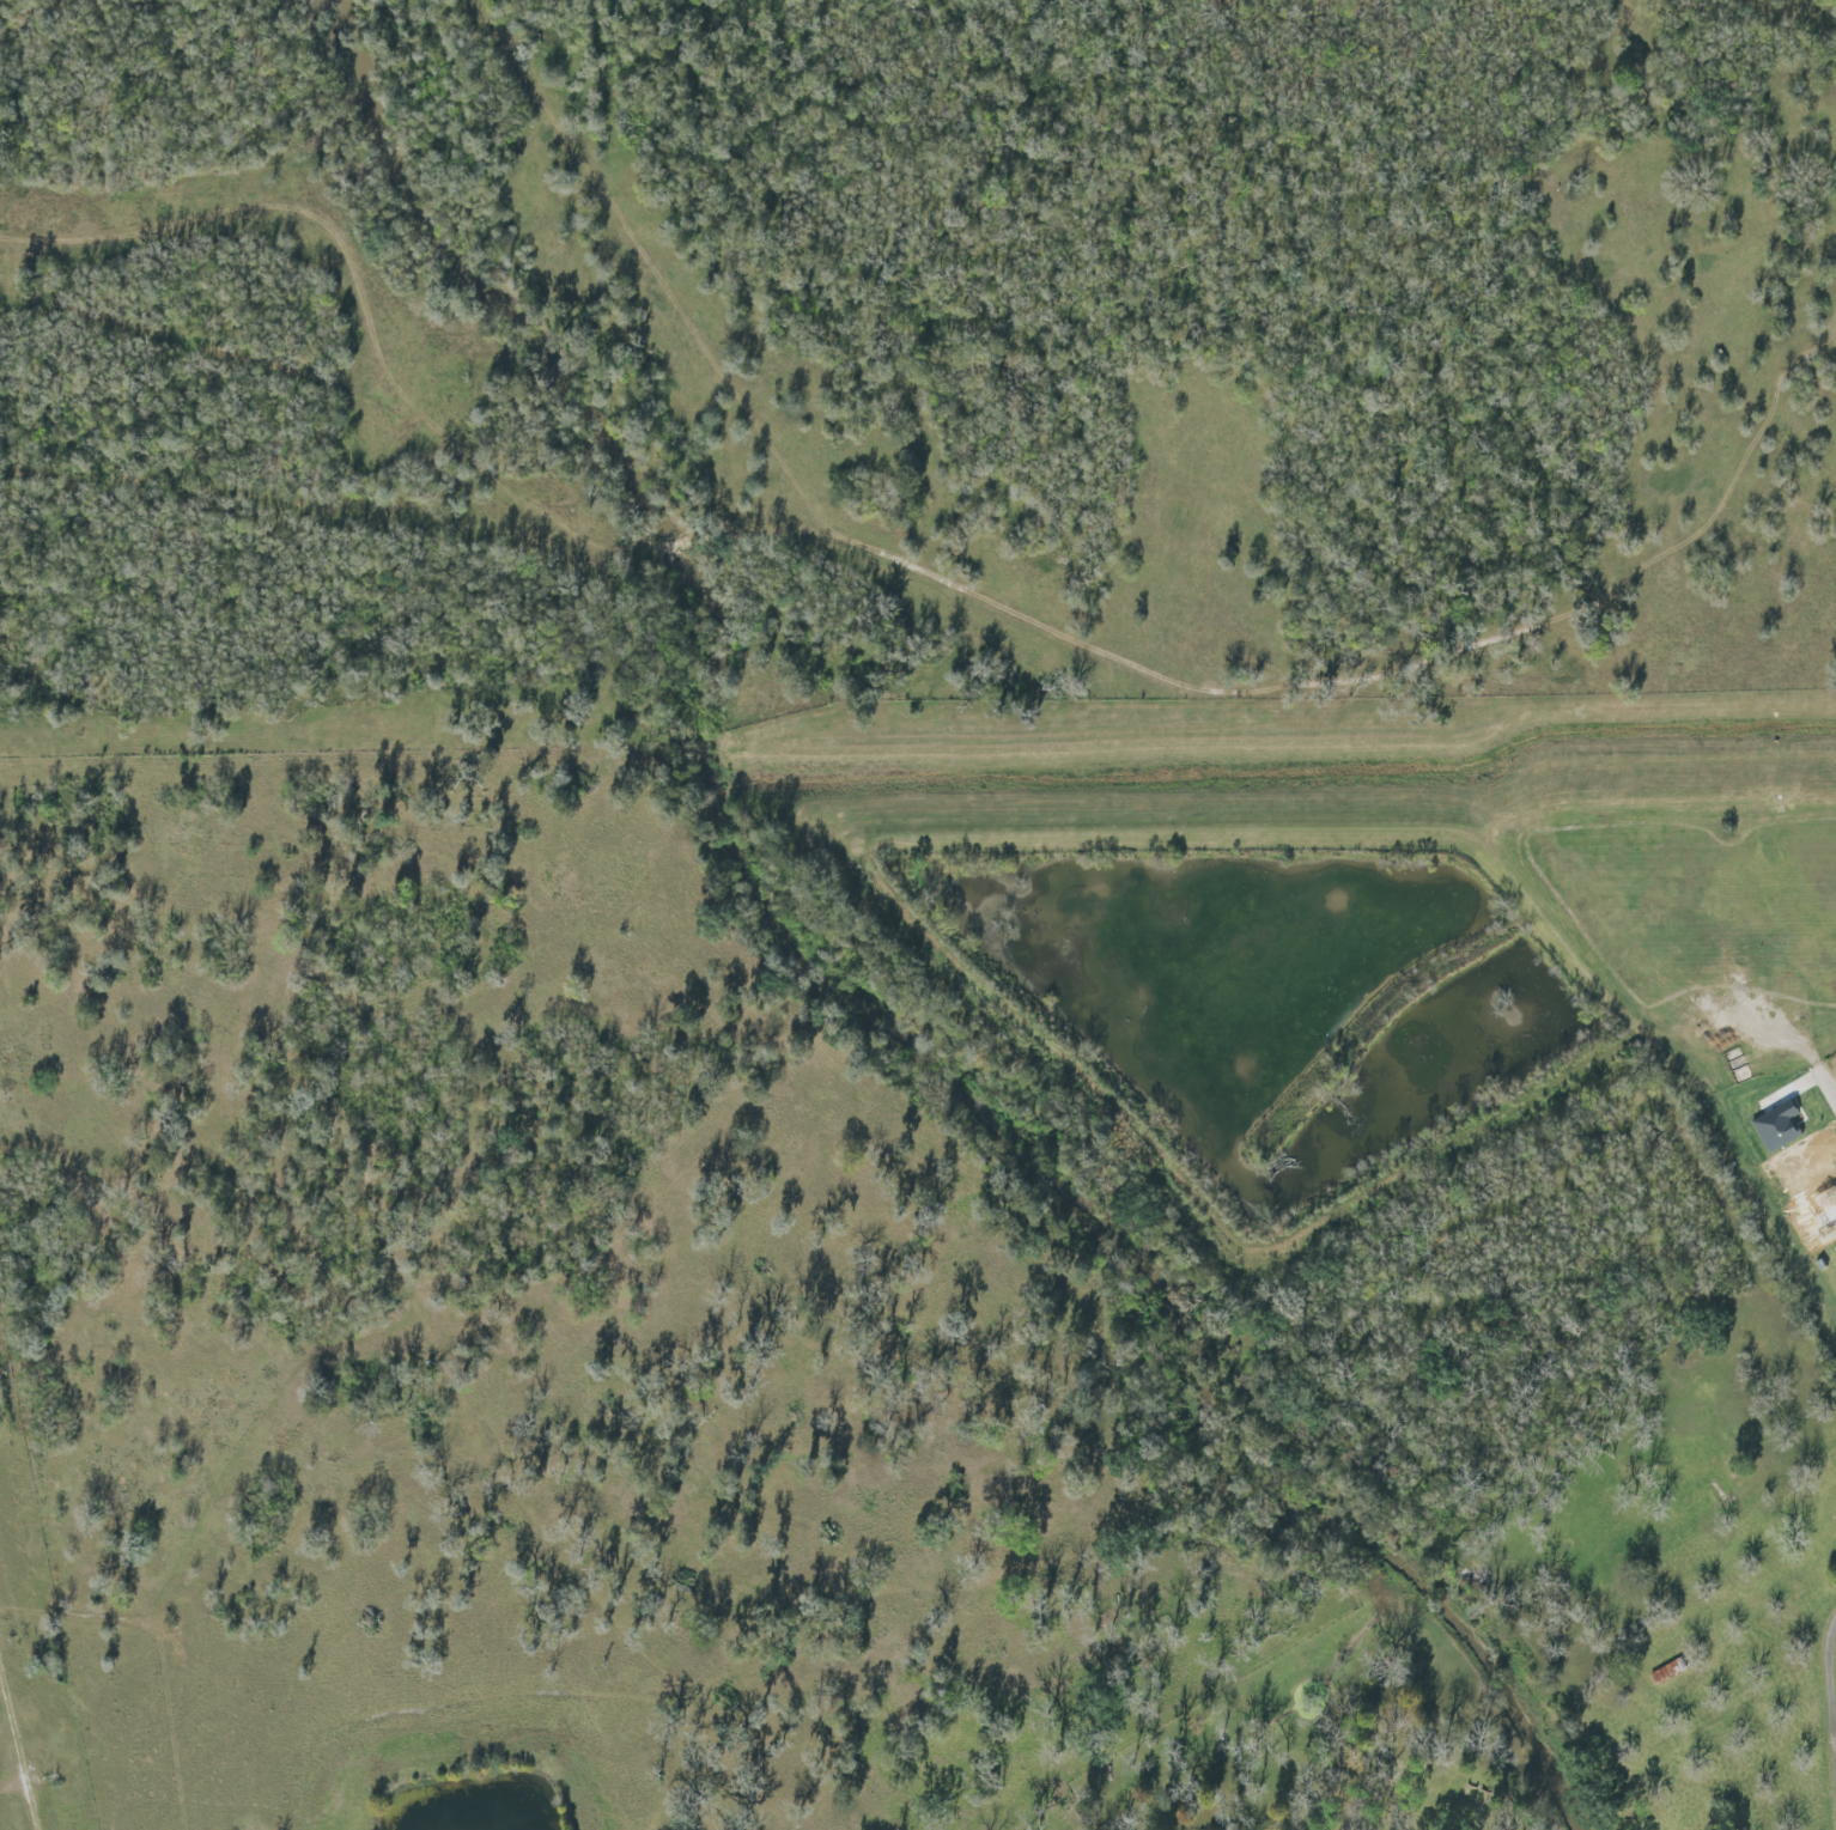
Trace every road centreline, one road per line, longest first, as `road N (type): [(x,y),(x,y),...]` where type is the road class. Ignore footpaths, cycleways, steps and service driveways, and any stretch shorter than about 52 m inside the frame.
road 1 (residential): [(1835,1619),(1828,1665),(1835,1767)]

